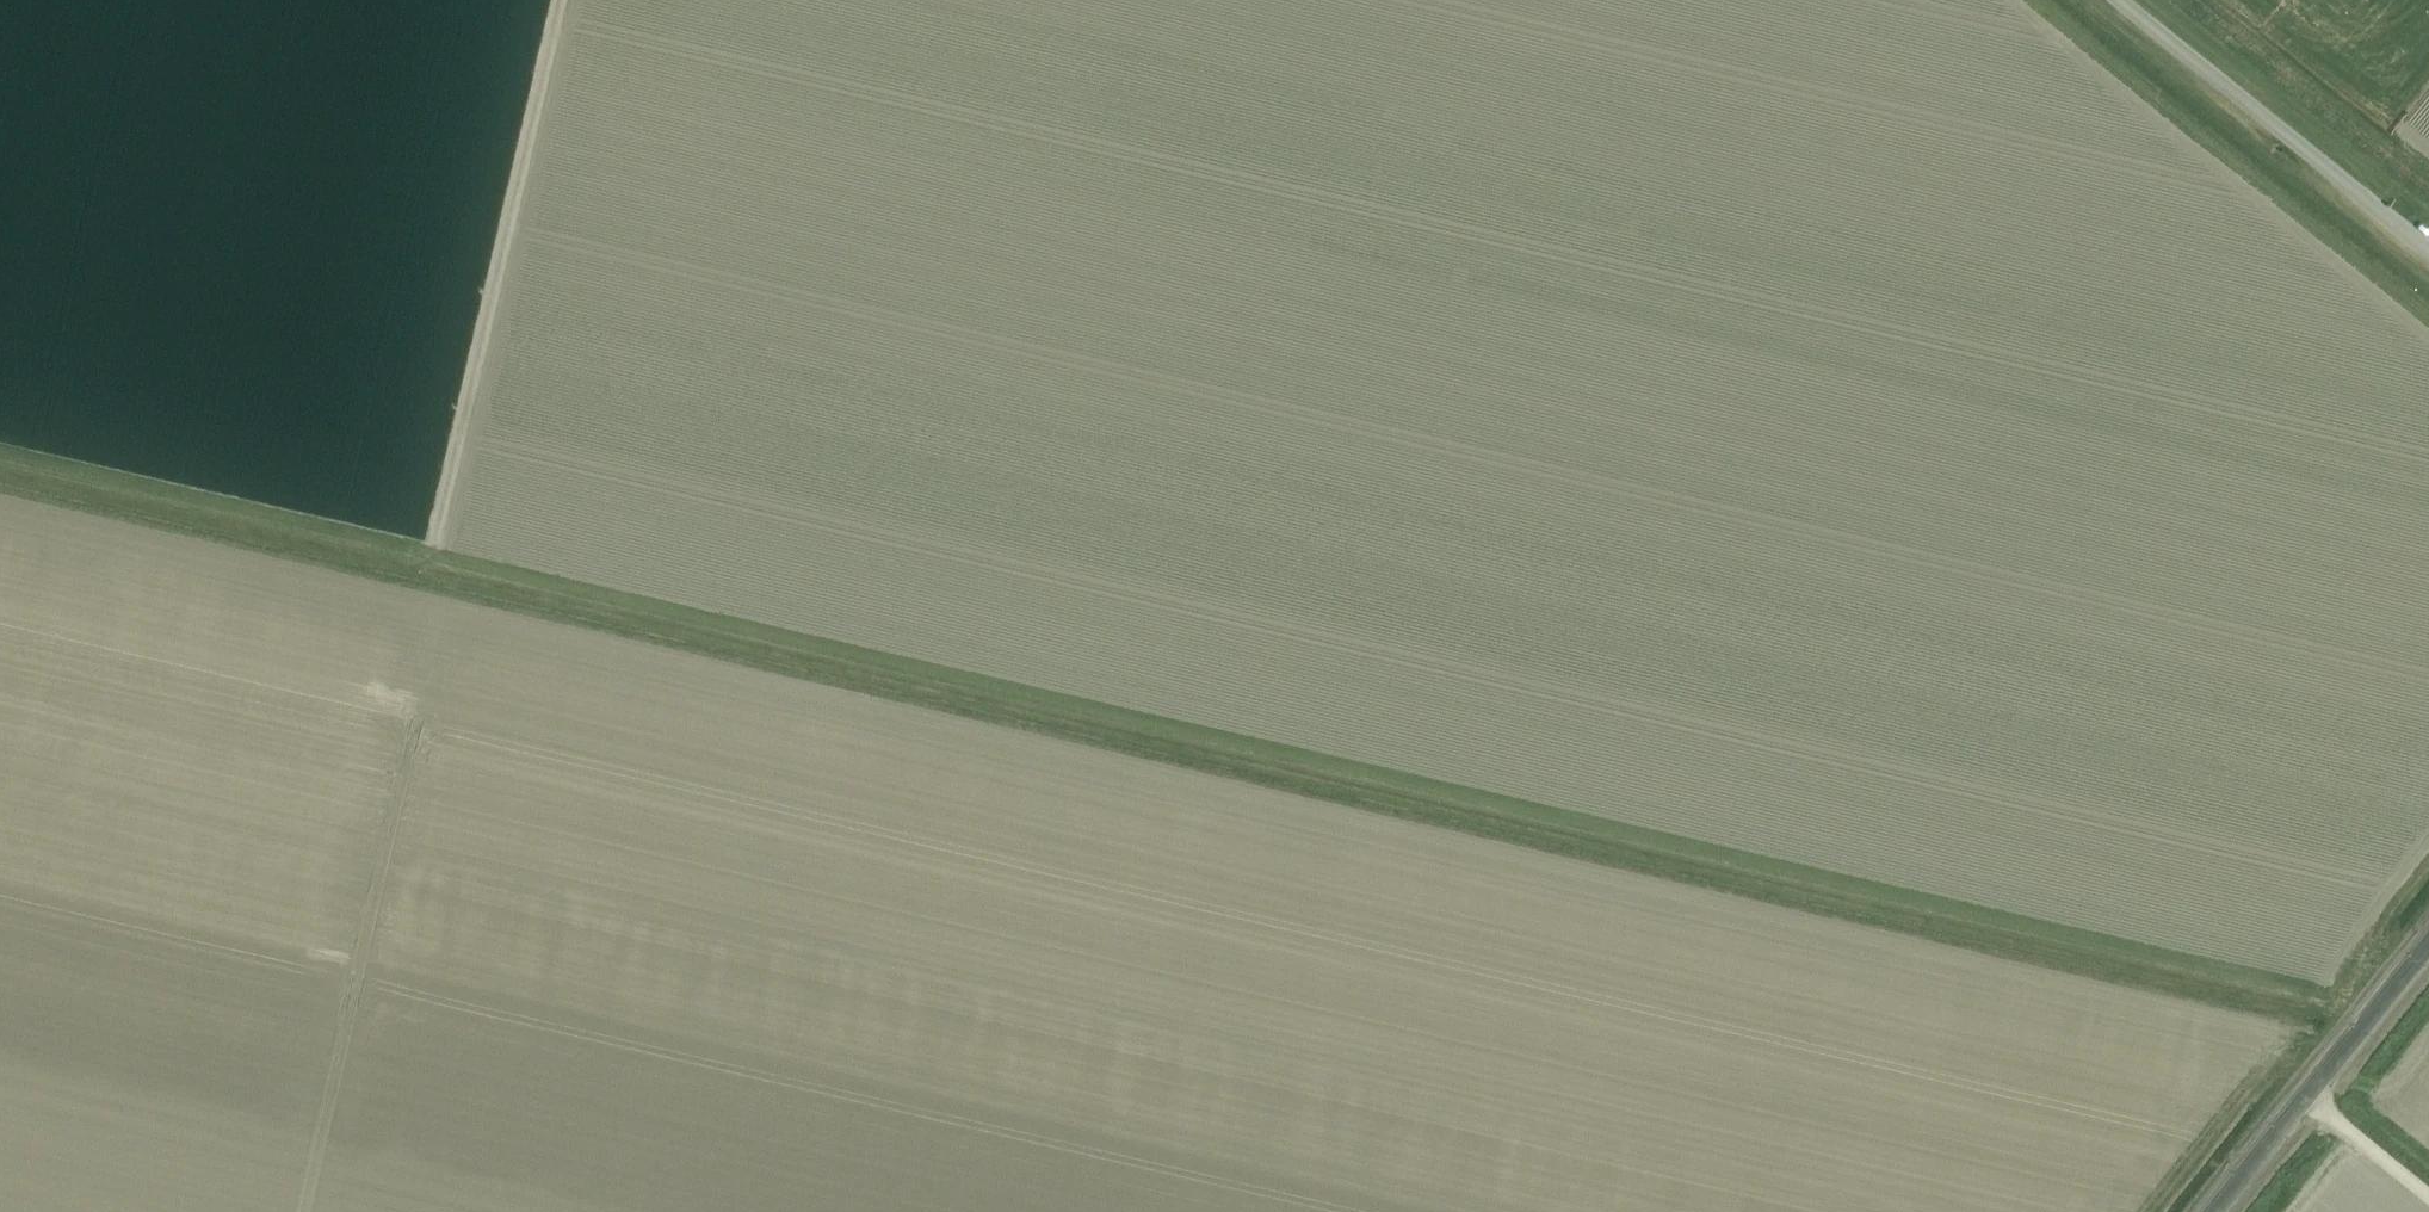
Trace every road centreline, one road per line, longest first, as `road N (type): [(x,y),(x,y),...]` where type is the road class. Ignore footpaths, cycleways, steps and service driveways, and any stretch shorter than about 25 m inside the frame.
road 1 (unclassified): [(2428,251),(2123,0)]
road 2 (unclassified): [(2196,1211),(2428,930)]

